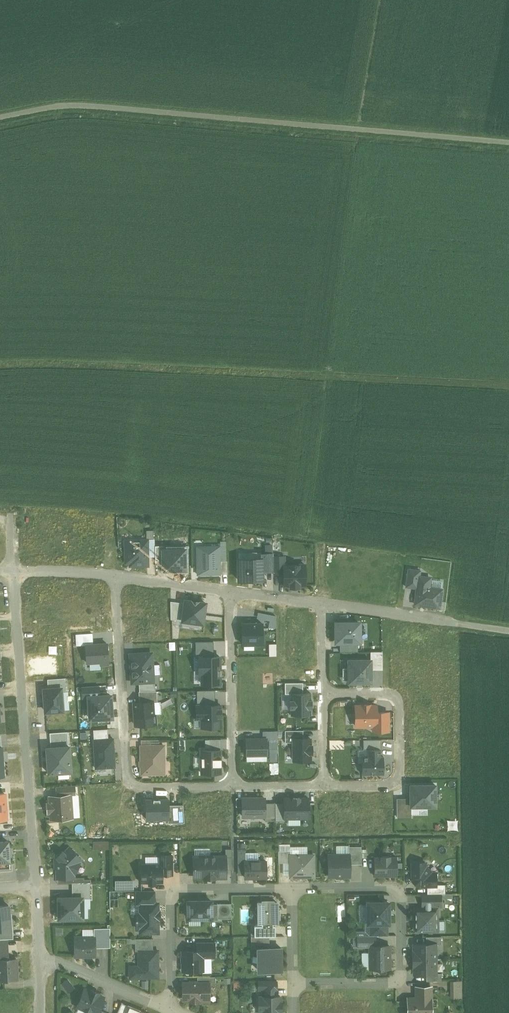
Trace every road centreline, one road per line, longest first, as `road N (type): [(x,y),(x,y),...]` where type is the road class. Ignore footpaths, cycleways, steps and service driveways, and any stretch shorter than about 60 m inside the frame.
road 1 (residential): [(0,114),(79,99),(508,141)]
road 2 (residential): [(13,572),(36,884)]
road 3 (residential): [(116,577),(128,782),(233,786)]
road 4 (residential): [(292,889),(392,888),(401,899),(399,981),(293,984)]
road 5 (residential): [(172,1009),(174,893),(292,889)]
road 6 (residential): [(323,694),(393,696),(400,774),(386,784),(324,784)]
road 7 (residential): [(230,591),(233,786)]
road 8 (residential): [(323,603),(508,630)]
road 9 (residential): [(40,962),(172,1009)]

